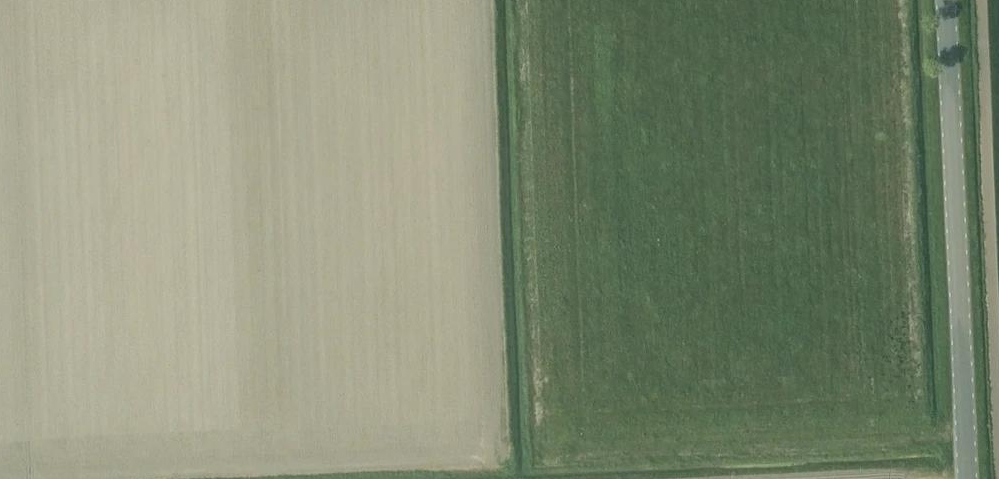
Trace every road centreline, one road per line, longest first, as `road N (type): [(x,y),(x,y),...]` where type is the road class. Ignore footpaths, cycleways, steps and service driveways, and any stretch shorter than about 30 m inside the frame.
road 1 (tertiary): [(970,478),(949,0)]

